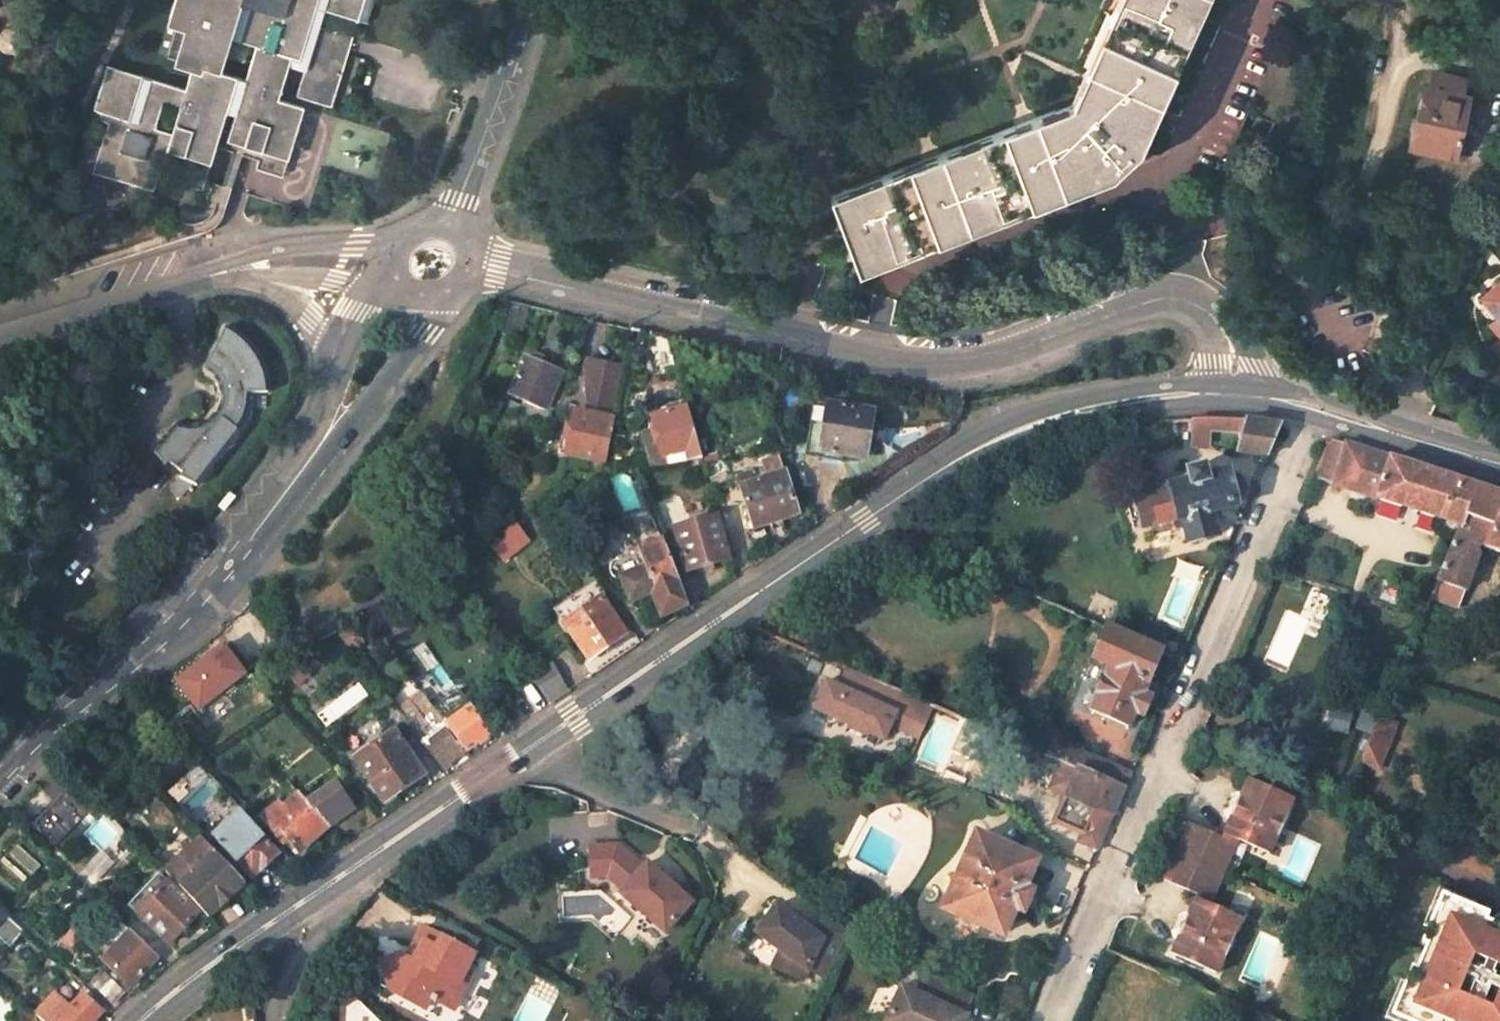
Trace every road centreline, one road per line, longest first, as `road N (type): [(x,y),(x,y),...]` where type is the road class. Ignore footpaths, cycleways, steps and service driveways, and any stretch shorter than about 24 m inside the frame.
road 1 (primary): [(1238,396),(1177,394),(1034,424),(948,463),(356,873)]
road 2 (unclassified): [(1238,396),(1229,334),(1188,300),(1159,298),(992,357),(942,365),(574,288)]
road 3 (secondary): [(282,496),(204,594),(0,785)]
road 4 (primary): [(1499,462),(1314,407),(1238,396)]
road 5 (secondary): [(282,496),(457,293)]
road 6 (primary): [(356,873),(155,1020)]
road 7 (unclassified): [(392,242),(273,251),(187,281)]
road 8 (unclassified): [(187,281),(279,272),(351,284),(392,279)]
road 9 (unclassified): [(187,281),(0,339)]
road 10 (unclassified): [(187,281),(286,295),(321,329),(339,368)]
road 11 (residential): [(275,1020),(294,970),(340,911),(356,873)]
road 12 (secondary): [(339,368),(282,496)]
road 13 (secondary): [(528,0),(486,131)]

